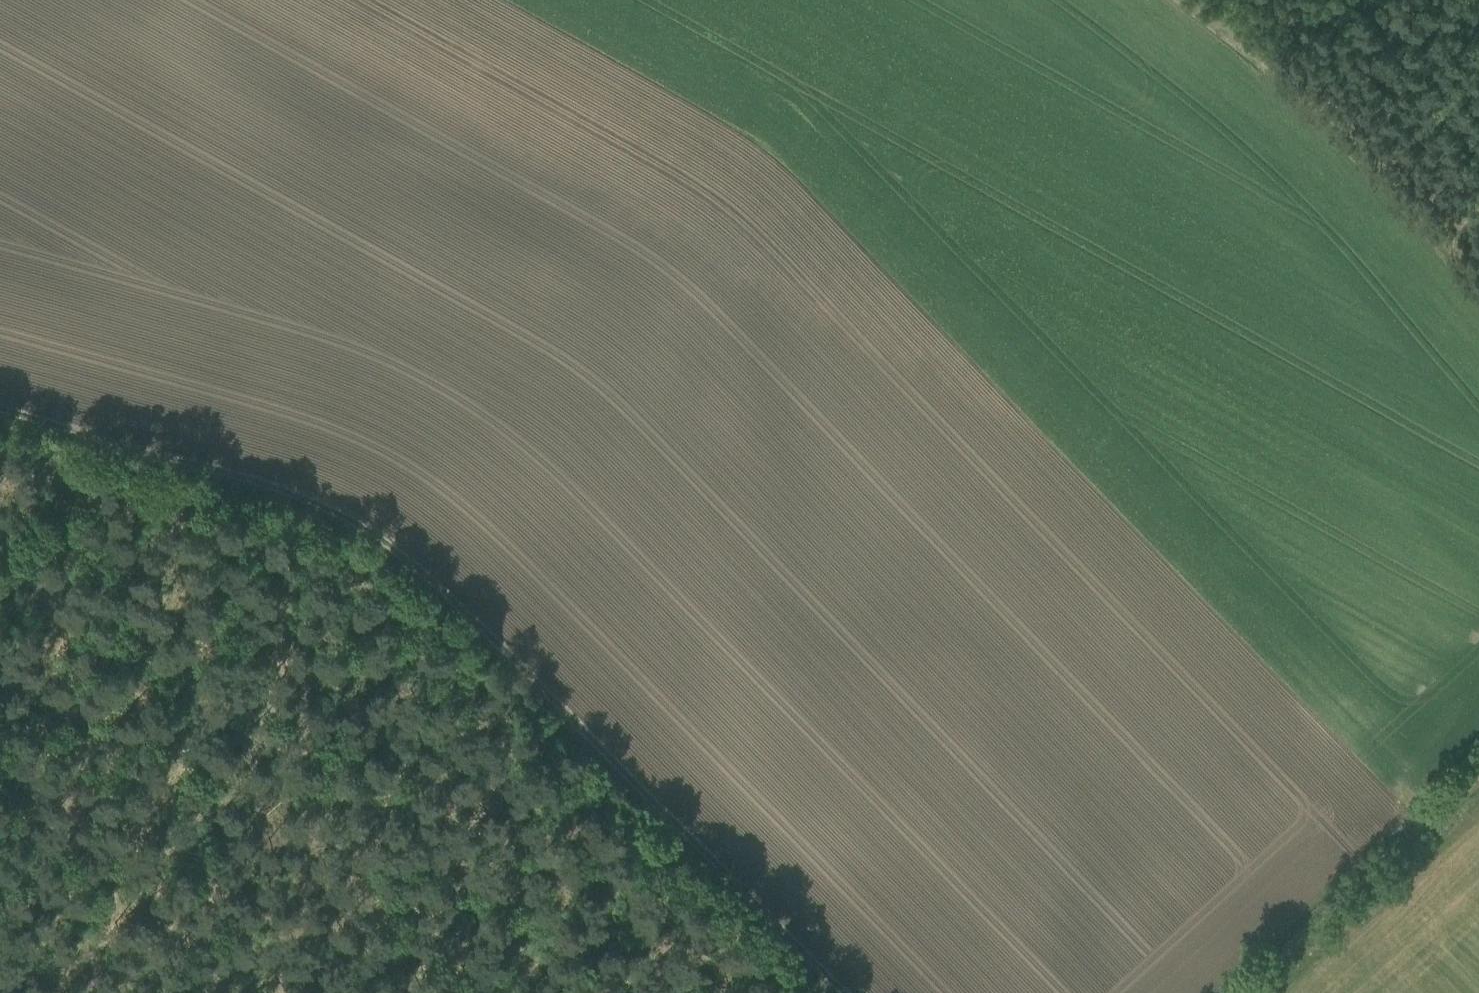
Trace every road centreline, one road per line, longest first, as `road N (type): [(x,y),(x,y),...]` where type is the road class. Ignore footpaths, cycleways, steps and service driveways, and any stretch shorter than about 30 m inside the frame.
road 1 (track): [(0,412),(267,489),(381,543),(477,626),(828,992)]
road 2 (track): [(1449,273),(1187,0)]
road 3 (track): [(1478,775),(1235,992)]

